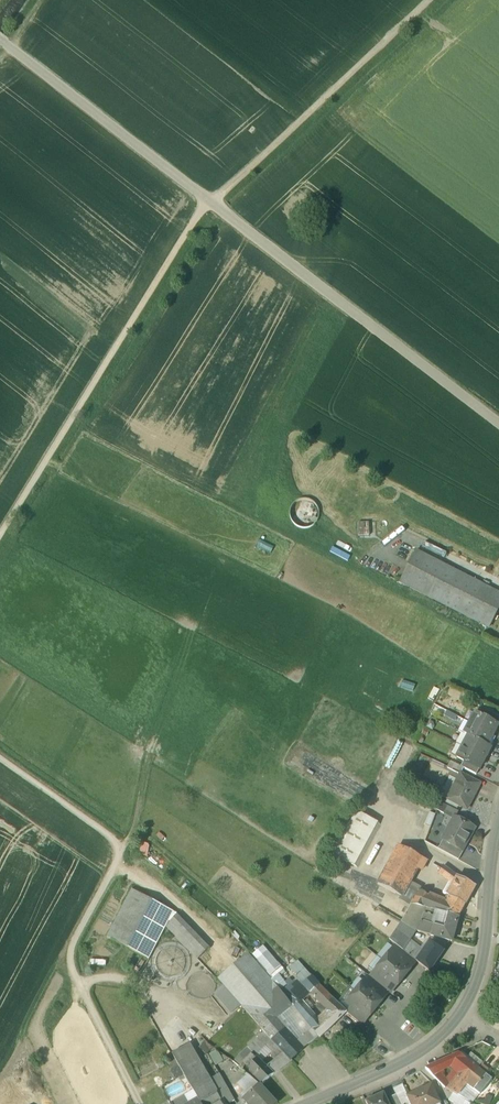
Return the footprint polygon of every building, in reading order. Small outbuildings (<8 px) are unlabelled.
[(318,519),(319,514),(318,508),(315,503),(310,500),(304,499),(299,500),(294,504),(291,508),(290,514),(291,520),(294,524),(299,528),(304,529),(310,527),(315,524),(318,519)] [(360,536),(370,535),(369,523),(359,523),(360,536)] [(416,552),(400,583),(488,628),(498,607),(498,594),(416,552)] [(485,710),(482,716),(498,725),(498,722),(498,717),(485,710)] [(482,716),(475,713),(464,734),(468,736),(487,746),(498,725),(482,716)] [(487,746),(468,736),(457,758),(464,761),(479,769),(491,748),(487,746)] [(479,769),(464,761),(461,767),(463,769),(476,775),(479,769)] [(461,767),(450,762),(447,768),(460,775),(460,774),(463,769),(461,767)] [(460,774),(460,775),(447,799),(467,809),(480,784),(460,774)] [(352,809),(328,852),(357,868),(381,824),(352,809)] [(473,829),(454,819),(442,840),(461,850),(462,849),(473,829)] [(461,850),(442,840),(437,849),(459,861),(464,851),(462,849),(461,850)] [(422,859),(398,846),(378,885),(401,897),(410,882),(422,859)] [(457,877),(443,867),(438,873),(453,884),(457,877)] [(475,887),(457,877),(453,884),(447,895),(450,896),(465,905),(475,887)] [(420,887),(410,882),(400,900),(411,905),(418,891),(420,887)] [(176,914),(132,890),(107,937),(149,959),(165,927),(175,917),(176,914)] [(428,898),(418,891),(411,905),(424,908),(437,911),(437,912),(443,913),(448,905),(446,904),(428,898)] [(465,905),(450,896),(446,904),(448,905),(461,912),(465,905)] [(424,908),(411,905),(400,923),(415,932),(415,931),(420,922),(423,915),(424,908)] [(461,912),(448,905),(443,913),(446,914),(447,914),(448,914),(458,917),(461,912)] [(437,911),(424,908),(423,915),(420,922),(434,926),(436,918),(435,918),(437,912),(437,911)] [(443,913),(437,912),(435,918),(436,918),(434,926),(444,929),(446,919),(447,914),(446,914),(443,913)] [(444,929),(434,926),(430,935),(441,938),(452,941),(458,917),(448,914),(447,914),(446,919),(444,929)] [(209,948),(175,917),(165,927),(197,960),(209,948)] [(434,926),(420,922),(415,931),(430,935),(434,926)] [(400,923),(389,940),(396,945),(403,950),(407,943),(415,932),(400,923)] [(421,954),(407,943),(403,950),(416,961),(421,954)] [(421,954),(416,961),(429,971),(443,951),(434,945),(433,947),(429,944),(421,954)] [(403,950),(396,945),(392,950),(411,966),(416,961),(403,950)] [(411,966),(392,950),(383,961),(403,978),(412,967),(411,966)] [(272,982),(249,955),(219,978),(242,1005),(241,1006),(252,1018),(282,993),(281,992),(272,981),(272,982)] [(403,978),(383,961),(374,972),(393,988),(394,989),(403,978)] [(307,972),(281,992),(282,993),(287,1000),(288,999),(294,1007),(312,993),(304,985),(313,978),(307,972)] [(393,988),(374,972),(370,977),(388,992),(389,993),(393,988)] [(370,977),(368,976),(364,981),(383,997),(388,992),(370,977)] [(334,1001),(313,978),(304,985),(312,993),(326,1008),(334,1001)] [(383,997),(364,981),(355,992),(375,1009),(384,998),(383,997)] [(375,1009),(355,992),(346,1003),(351,1007),(366,1019),(366,1020),(375,1009)] [(282,993),(252,1018),(266,1034),(268,1033),(274,1039),(284,1030),(274,1019),(291,1005),(287,1000),(282,993)] [(345,1013),(334,1001),(326,1008),(329,1011),(331,1014),(328,1017),(321,1024),(326,1031),(345,1013)] [(321,1024),(309,1010),(311,1009),(309,1007),(307,1008),(306,1006),(298,1012),(303,1018),(310,1027),(318,1037),(319,1038),(326,1031),(321,1024)] [(366,1019),(351,1007),(347,1012),(361,1024),(366,1019)] [(303,1018),(298,1022),(305,1031),(310,1027),(303,1018)] [(305,1031),(302,1034),(302,1038),(296,1043),(302,1050),(318,1037),(310,1027),(305,1031)] [(296,1043),(284,1030),(274,1039),(273,1040),(290,1060),(302,1050),(296,1043)] [(290,1060),(273,1040),(272,1040),(270,1038),(264,1043),(263,1044),(264,1044),(278,1059),(267,1068),(274,1074),(291,1061),(290,1060)] [(216,1067),(208,1054),(213,1051),(208,1041),(194,1049),(207,1072),(216,1067)] [(189,1044),(172,1054),(179,1066),(184,1075),(198,1100),(201,1103),(213,1103),(219,1100),(220,1100),(217,1094),(217,1093),(189,1044)] [(252,1053),(247,1048),(239,1056),(245,1061),(252,1053)] [(223,1061),(219,1054),(215,1051),(209,1055),(216,1066),(223,1061)] [(245,1061),(243,1063),(248,1067),(255,1059),(253,1057),(255,1055),(252,1053),(245,1061)] [(478,1069),(466,1059),(459,1053),(444,1060),(449,1064),(460,1073),(469,1080),(478,1069)] [(179,1066),(172,1054),(166,1058),(172,1070),(179,1066)] [(245,1061),(239,1056),(234,1060),(240,1066),(243,1063),(245,1061)] [(265,1069),(255,1059),(248,1067),(251,1070),(249,1072),(262,1084),(274,1074),(267,1068),(267,1067),(265,1069)] [(444,1060),(437,1063),(442,1070),(449,1064),(444,1060)] [(437,1063),(426,1069),(433,1076),(439,1072),(442,1070),(437,1063)] [(489,1069),(482,1065),(479,1069),(485,1074),(489,1069)] [(179,1066),(172,1070),(176,1081),(184,1075),(179,1066)] [(478,1069),(469,1080),(466,1084),(474,1090),(473,1091),(477,1095),(478,1093),(480,1095),(492,1080),(485,1074),(479,1069),(478,1069)] [(451,1086),(439,1072),(433,1076),(445,1088),(447,1090),(451,1086)] [(451,1086),(447,1090),(453,1093),(457,1095),(466,1084),(469,1080),(460,1073),(451,1086)] [(20,1079),(11,1074),(6,1081),(16,1087),(19,1081),(20,1079)] [(211,1078),(226,1103),(228,1103),(235,1101),(219,1074),(211,1078)] [(16,1087),(6,1081),(0,1091),(0,1103),(6,1103),(16,1087)] [(393,1089),(401,1103),(411,1103),(412,1103),(408,1096),(403,1084),(393,1089)] [(474,1090),(466,1084),(457,1095),(465,1100),(471,1103),(477,1095),(473,1091),(474,1090)] [(253,1092),(252,1091),(243,1100),(247,1103),(275,1103),(276,1103),(261,1086),(253,1092)] [(408,1096),(412,1103),(435,1103),(439,1102),(431,1086),(408,1096)] [(366,1102),(367,1103),(393,1103),(390,1098),(386,1099),(383,1093),(366,1102)] [(453,1093),(449,1099),(454,1102),(453,1103),(463,1103),(465,1100),(457,1095),(453,1093)] [(478,1103),(491,1103),(492,1098),(481,1095),(478,1103)] [(170,1103),(189,1103),(184,1096),(170,1103)]
